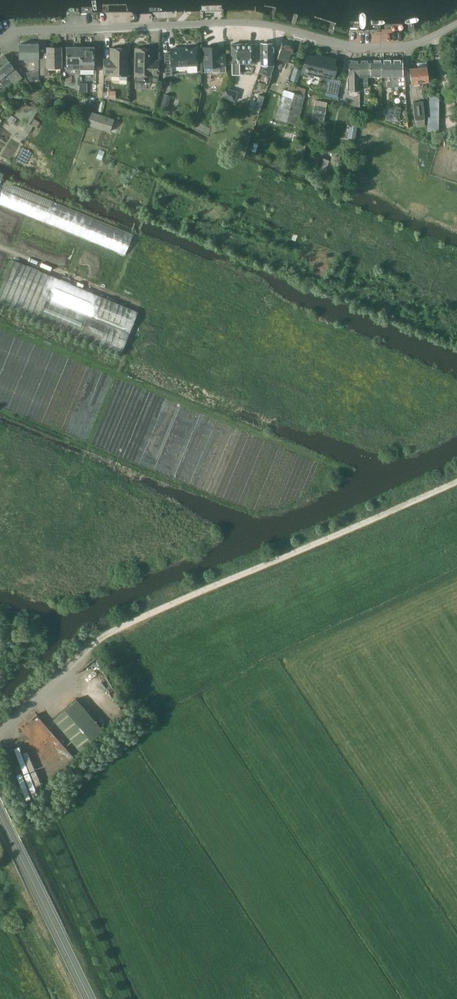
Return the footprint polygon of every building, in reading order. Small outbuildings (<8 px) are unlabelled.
[(239,73),(239,62),(256,61),(255,42),(247,42),(239,42),(231,43),(231,62),(232,62),(232,73),(239,73)] [(273,42),(260,42),(261,64),(258,72),(269,75),(273,63),(273,42)] [(282,42),(277,57),(278,58),(287,61),(287,60),(292,45),(288,44),(283,42),(282,42)] [(28,61),(28,43),(19,43),(19,53),(16,53),(16,58),(24,58),(24,61),(28,61)] [(38,43),(28,43),(28,61),(35,61),(35,70),(38,69),(38,43)] [(205,72),(219,71),(226,70),(225,58),(219,59),(218,45),(203,46),(205,72)] [(47,46),(47,59),(41,59),(41,73),(47,73),(48,67),(48,66),(61,66),(61,46),(47,46)] [(80,68),(80,46),(66,46),(66,68),(80,68)] [(80,46),(80,68),(93,68),(94,46),(80,46)] [(127,74),(127,48),(122,48),(120,46),(117,46),(116,48),(113,48),(113,58),(104,58),(104,73),(110,73),(110,74),(119,74),(119,79),(126,79),(126,74),(127,74)] [(171,65),(187,64),(187,71),(197,71),(196,46),(170,48),(171,58),(164,58),(165,74),(172,74),(171,65)] [(150,48),(135,48),(135,74),(152,74),(152,73),(158,74),(159,59),(149,59),(150,48)] [(0,57),(0,66),(11,79),(14,83),(21,77),(13,67),(3,55),(0,57)] [(327,59),(306,55),(304,62),(306,63),(305,69),(325,73),(324,76),(333,78),(334,72),(332,72),(335,59),(327,57),(327,59)] [(391,60),(392,86),(392,87),(405,86),(404,75),(402,75),(401,59),(391,60)] [(348,61),(348,77),(347,78),(347,89),(349,90),(359,90),(359,86),(359,76),(359,60),(348,61)] [(359,60),(359,76),(359,86),(367,86),(367,76),(369,76),(369,60),(359,60)] [(381,76),(381,60),(370,60),(371,76),(381,76)] [(391,60),(381,60),(381,76),(388,76),(389,81),(387,82),(387,86),(392,86),(391,60)] [(0,66),(0,81),(3,85),(11,79),(0,66)] [(410,82),(426,80),(425,66),(408,68),(410,82)] [(97,91),(98,83),(83,82),(83,91),(97,91)] [(222,95),(235,99),(237,90),(225,87),(222,95)] [(276,117),(298,123),(306,93),(284,87),(276,117)] [(438,131),(438,93),(427,93),(427,131),(438,131)] [(161,106),(167,108),(171,96),(165,94),(161,106)] [(412,102),(414,120),(424,119),(422,101),(412,102)] [(27,104),(18,116),(29,123),(37,111),(27,104)] [(312,106),(310,118),(322,120),(324,108),(312,106)] [(81,122),(86,123),(94,126),(98,113),(85,109),(81,122)] [(98,113),(94,126),(102,128),(105,116),(98,113)] [(105,116),(102,128),(109,131),(113,118),(105,116)] [(348,124),(346,138),(354,139),(356,125),(348,124)] [(302,155),(305,142),(297,140),(294,153),(302,155)] [(331,173),(334,161),(322,158),(319,170),(331,173)] [(103,246),(124,255),(133,234),(69,208),(5,181),(0,193),(0,204),(103,246)] [(12,259),(0,289),(0,302),(121,352),(138,311),(12,259)] [(104,728),(78,698),(54,719),(81,749),(104,728)] [(53,773),(74,754),(39,716),(20,733),(35,750),(36,749),(41,755),(38,757),(53,773)]
